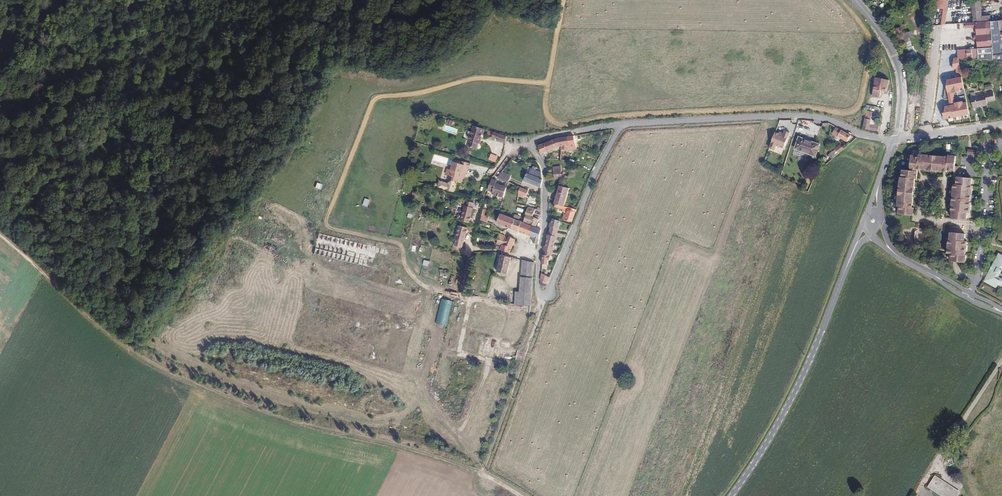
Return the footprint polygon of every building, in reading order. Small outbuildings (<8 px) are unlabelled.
[(933,8),(944,9),(941,24),(945,25),(949,0),(936,0),(933,8)] [(986,16),(985,1),(977,2),(978,19),(982,19),(982,23),(995,22),(995,16),(986,16)] [(913,31),(911,24),(899,28),(901,34),(913,31)] [(917,50),(911,32),(901,36),(906,51),(909,60),(916,59),(917,60),(923,58),(921,53),(922,52),(921,49),(917,50)] [(999,55),(997,48),(982,50),(983,54),(981,54),(981,60),(984,60),(1001,62),(1001,55),(999,55)] [(890,92),(892,80),(879,77),(875,97),(882,98),(884,91),(890,92)] [(999,103),(997,94),(989,96),(991,105),(999,103)] [(991,105),(989,96),(975,98),(977,110),(991,108),(991,105)] [(879,125),(874,124),(876,115),(870,114),(866,129),(877,132),(879,125)] [(853,135),(845,131),(836,127),(833,133),(850,140),(853,135)] [(482,147),(486,132),(476,129),(471,144),(473,144),(471,150),(478,152),(480,147),(482,147)] [(784,149),(790,132),(785,130),(784,134),(775,131),(769,148),(775,151),(777,146),(784,149)] [(508,145),(509,140),(496,135),(494,140),(500,142),(500,143),(508,145)] [(577,149),(575,135),(567,137),(569,146),(562,148),(563,153),(569,151),(569,150),(577,149)] [(569,146),(567,137),(560,138),(546,142),(549,152),(562,148),(569,146)] [(816,156),(820,145),(798,137),(796,142),(804,144),(803,148),(810,151),(810,152),(809,154),(816,156)] [(549,152),(546,142),(540,144),(541,155),(546,155),(549,152)] [(803,148),(804,144),(796,142),(794,149),(809,154),(810,152),(810,151),(803,148)] [(838,155),(848,146),(846,144),(843,147),(842,146),(835,152),(838,155)] [(946,157),(924,155),(924,156),(920,156),(920,157),(913,156),(912,171),(904,170),(903,178),(902,177),(902,181),(901,181),(899,204),(900,204),(899,207),(900,207),(900,215),(915,216),(916,209),(914,209),(917,179),(919,179),(920,170),(949,173),(950,171),(956,172),(955,177),(958,177),(958,185),(955,184),(952,212),(953,212),(953,219),(968,221),(969,213),(972,213),(973,203),(972,203),(972,200),(973,200),(974,187),(973,186),(974,179),(959,177),(960,176),(960,168),(957,167),(958,157),(950,156),(950,157),(946,156),(946,157)] [(461,173),(464,164),(445,158),(441,167),(457,172),(461,173)] [(475,179),(478,172),(480,173),(481,168),(472,166),(471,168),(467,167),(468,165),(464,164),(461,173),(457,172),(455,179),(463,181),(462,185),(457,188),(450,186),(448,192),(457,194),(465,196),(468,186),(471,187),(473,181),(472,181),(473,178),(475,179)] [(561,177),(561,165),(554,165),(555,169),(555,176),(553,176),(553,178),(561,177)] [(542,178),(541,172),(531,168),(529,174),(542,178)] [(542,182),(542,178),(529,174),(527,173),(524,181),(542,187),(542,182)] [(503,198),(506,189),(502,188),(503,186),(496,183),(497,182),(492,180),(488,191),(492,192),(491,194),(503,198)] [(564,207),(569,189),(561,186),(555,205),(557,205),(564,207)] [(527,197),(529,190),(521,187),(519,194),(527,197)] [(471,219),(476,204),(469,203),(467,208),(466,207),(462,222),(470,224),(470,222),(472,222),(472,219),(471,219)] [(573,222),(578,210),(566,206),(566,208),(564,207),(557,205),(556,208),(567,212),(565,220),(573,222)] [(533,217),(535,209),(527,206),(524,214),(526,215),(524,221),(536,225),(539,219),(533,217)] [(495,225),(493,219),(486,217),(484,215),(483,214),(481,221),(495,225)] [(512,229),(515,220),(511,219),(500,215),(497,224),(512,229)] [(558,232),(559,225),(560,226),(561,222),(554,219),(552,224),(552,227),(552,230),(558,232)] [(519,232),(522,223),(515,220),(512,229),(519,232)] [(530,236),(532,227),(522,223),(519,232),(530,236)] [(468,234),(469,231),(468,231),(468,229),(460,226),(456,240),(457,241),(456,246),(462,248),(464,243),(467,234),(468,234)] [(538,244),(541,233),(541,230),(532,227),(530,236),(534,237),(533,242),(534,244),(538,244)] [(555,246),(557,239),(556,239),(557,233),(551,232),(551,234),(549,234),(549,238),(548,244),(555,246)] [(967,234),(951,232),(950,240),(949,240),(948,254),(952,254),(951,262),(967,263),(968,255),(967,255),(967,252),(968,252),(969,245),(966,245),(967,234)] [(507,256),(514,240),(503,236),(501,241),(496,240),(494,250),(507,256)] [(552,255),(554,247),(555,247),(555,246),(548,244),(548,245),(546,245),(546,249),(547,249),(546,253),(545,253),(544,256),(551,257),(552,257),(552,255)] [(998,268),(999,267),(1001,269),(1001,268),(1001,254),(1000,253),(994,265),(998,268)] [(507,275),(512,259),(501,256),(497,273),(507,275)] [(515,305),(531,305),(535,263),(522,260),(519,291),(515,292),(515,305)] [(999,279),(997,278),(999,274),(1001,275),(1001,276),(1001,274),(1001,269),(999,267),(998,268),(996,272),(992,270),(985,282),(998,289),(999,288),(1001,289),(1001,281),(999,279)] [(547,281),(550,275),(543,271),(542,279),(547,281)] [(934,478),(927,489),(939,495),(957,495),(958,493),(934,478)]
